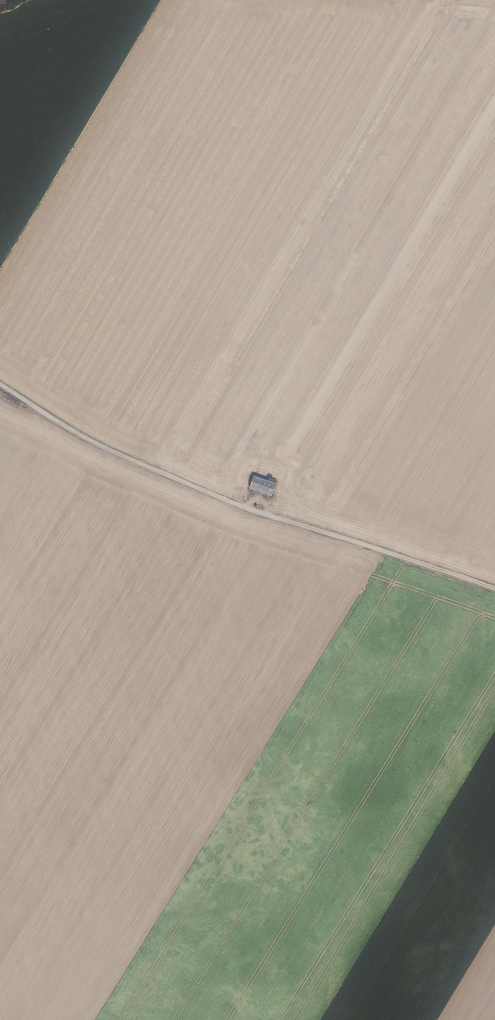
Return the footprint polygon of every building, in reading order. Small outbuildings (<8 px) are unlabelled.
[(249,488),(271,495),(275,483),(253,475),(249,488)]
